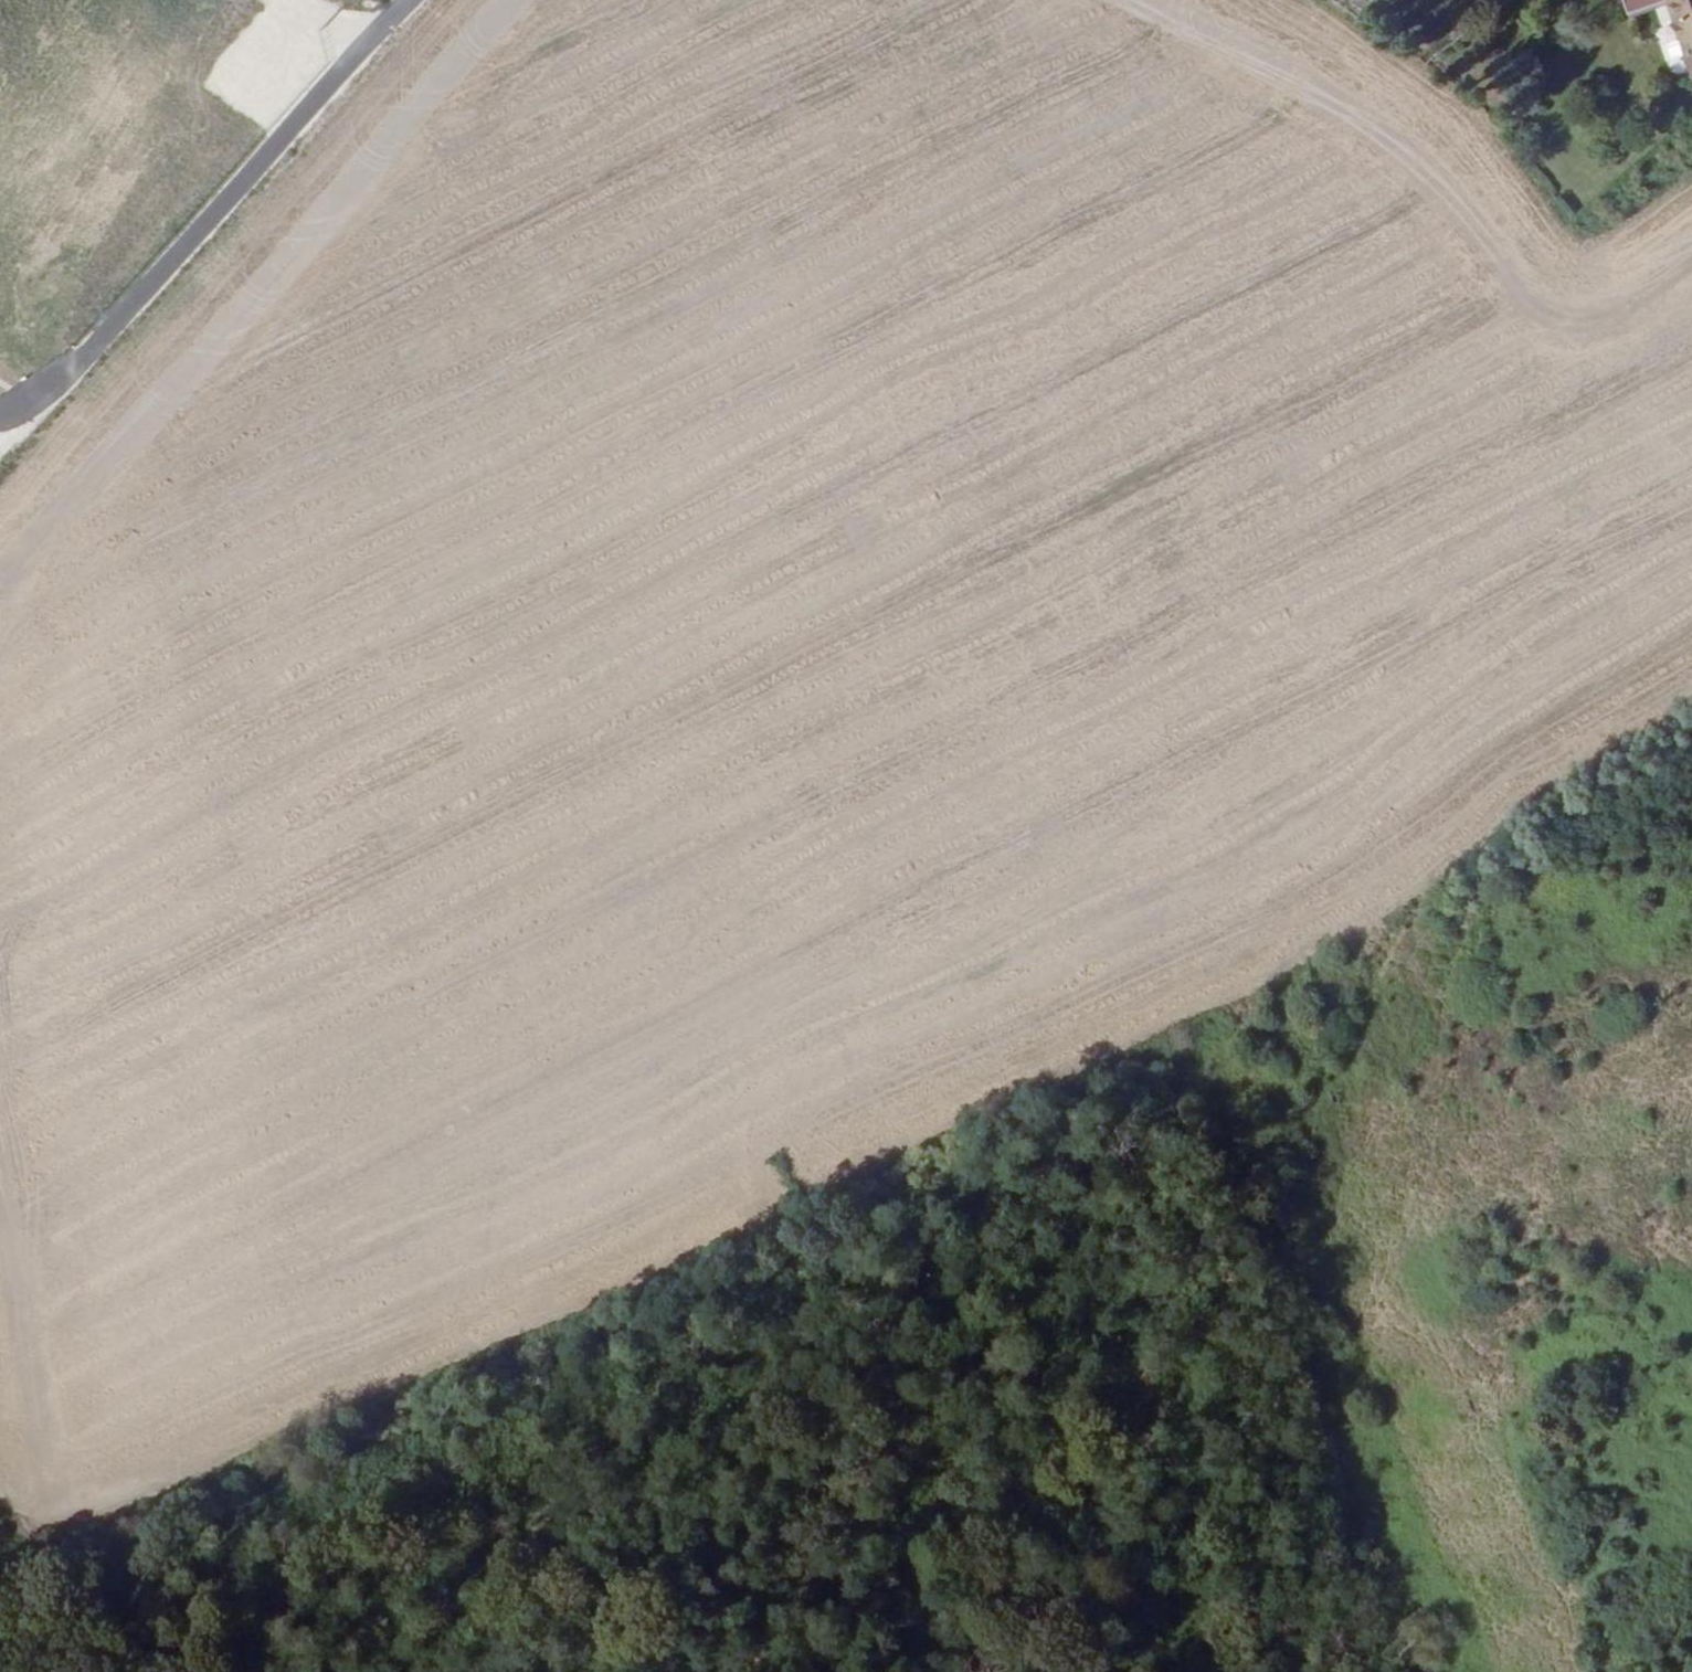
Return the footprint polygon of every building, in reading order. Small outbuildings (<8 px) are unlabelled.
[(1643,9),(1668,0),(1639,0),(1643,9)] [(1691,24),(1691,0),(1684,0),(1691,24)]
